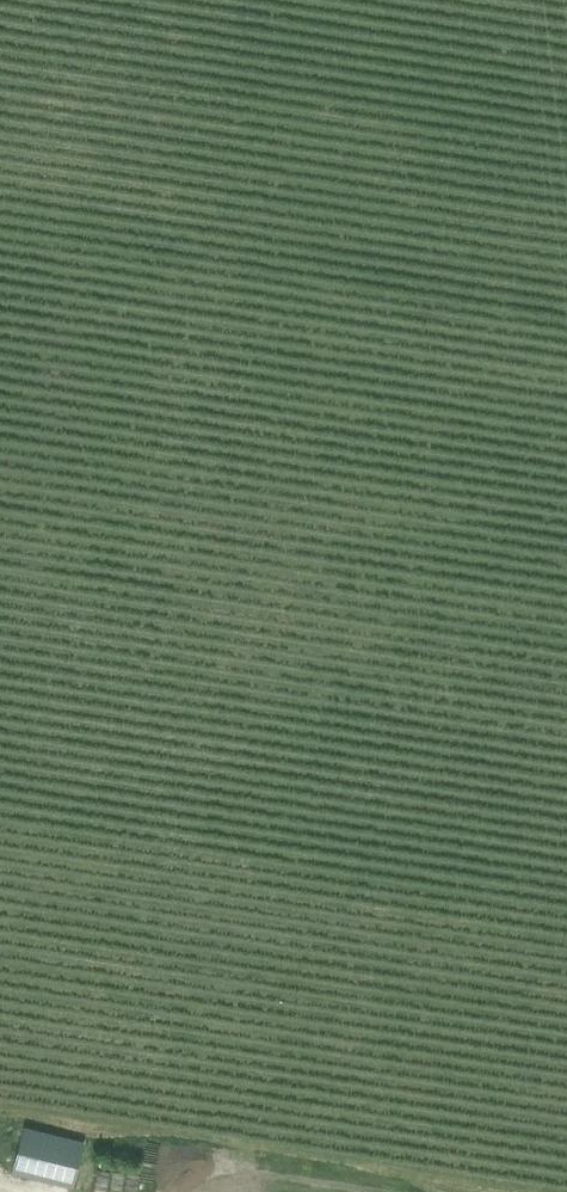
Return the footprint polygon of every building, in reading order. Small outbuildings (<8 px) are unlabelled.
[(81,1143),(25,1129),(15,1173),(70,1188),(81,1143)]
